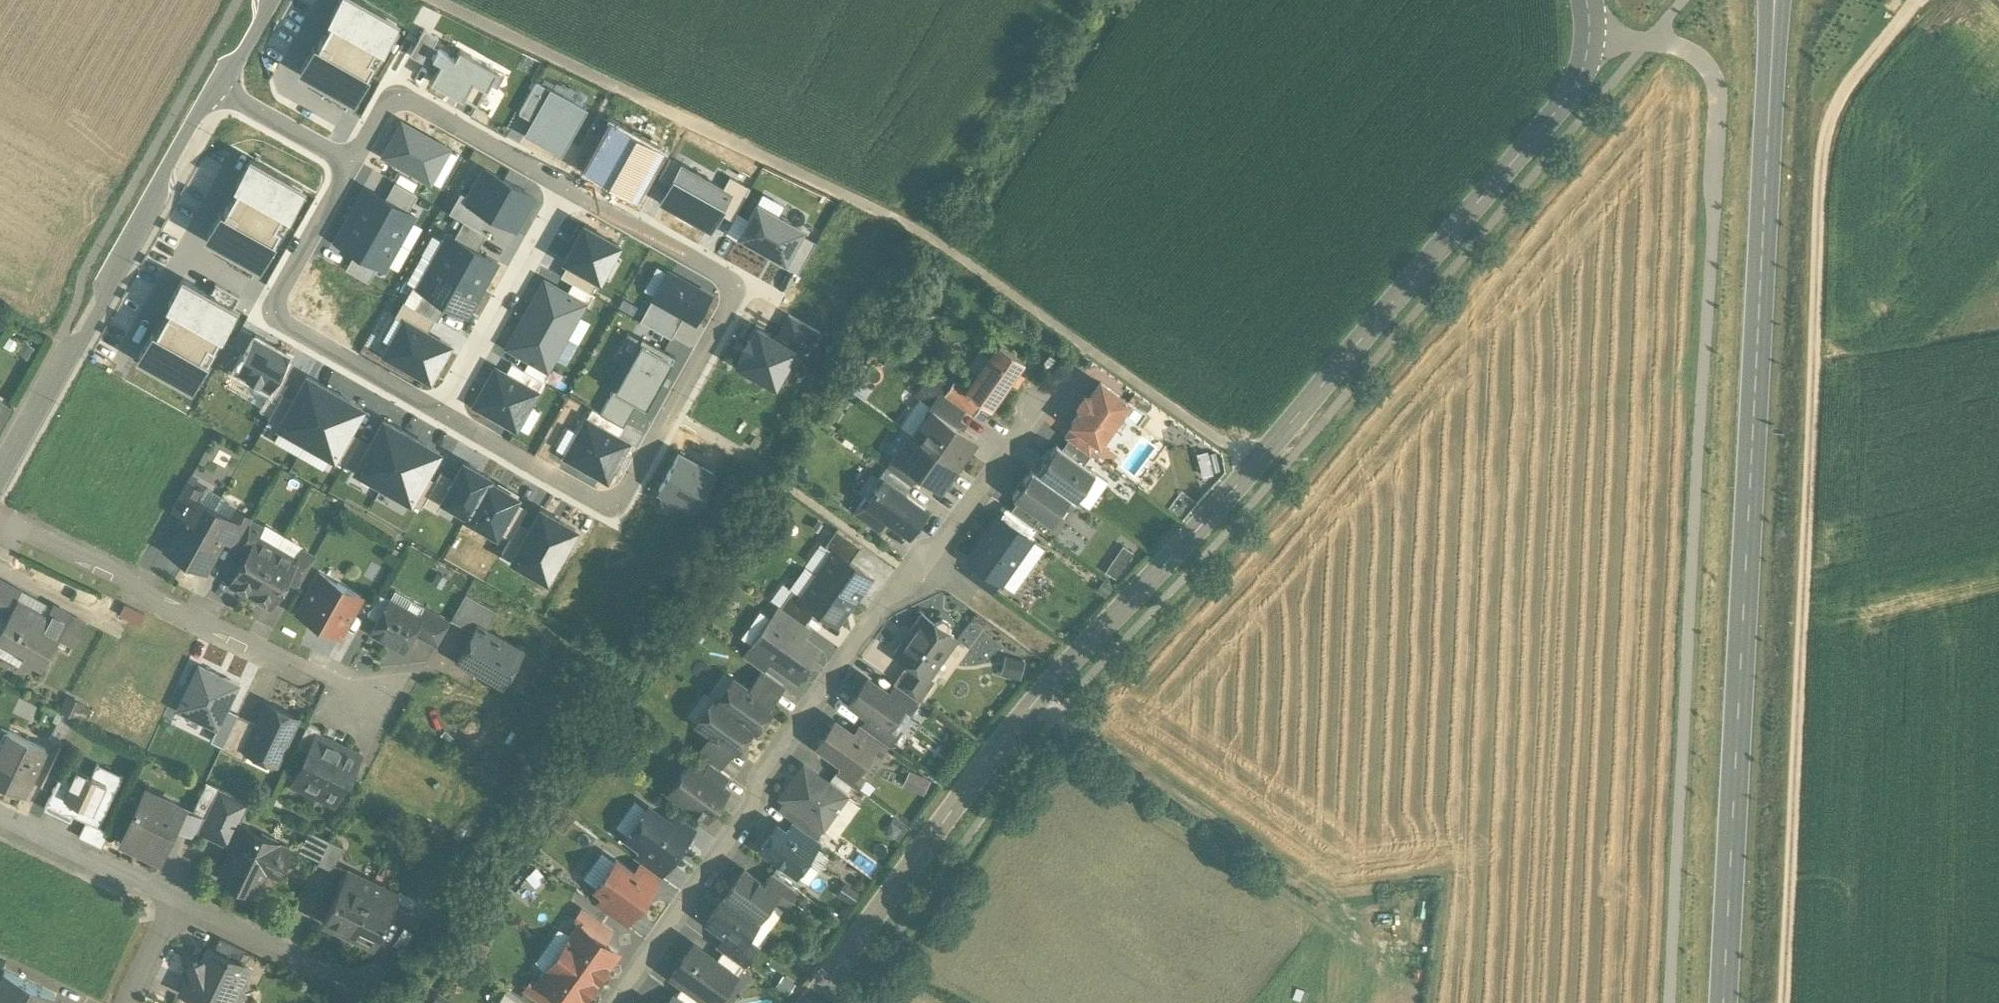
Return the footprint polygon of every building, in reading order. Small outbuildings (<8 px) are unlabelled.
[(359,0),(339,0),(329,17),(332,18),(317,45),(314,44),(300,70),(326,84),(352,99),(374,60),(369,57),(377,42),(382,45),(396,21),(359,0)] [(424,29),(410,54),(437,68),(441,62),(432,57),(438,48),(432,45),(437,36),(424,29)] [(463,97),(477,105),(497,70),(459,49),(454,58),(438,48),(432,57),(441,62),(437,68),(431,80),(462,98),(463,97)] [(533,121),(551,90),(537,83),(520,113),(533,121)] [(352,99),(326,84),(320,94),(346,109),(352,99)] [(527,133),(562,153),(586,110),(551,90),(533,121),(527,133)] [(590,137),(600,142),(612,120),(602,115),(590,137)] [(586,166),(610,180),(635,133),(612,120),(600,142),(586,166)] [(401,121),(383,155),(430,181),(430,180),(440,185),(457,154),(448,149),(449,147),(401,121)] [(663,149),(635,133),(610,180),(637,195),(651,170),(662,150),(663,149)] [(651,170),(661,175),(670,158),(672,155),(662,150),(651,170)] [(302,186),(250,157),(236,183),(238,185),(223,212),(221,211),(206,237),(233,251),(258,265),(280,226),(275,223),(282,209),(287,212),(302,186)] [(661,175),(658,178),(667,183),(678,163),(670,158),(661,175)] [(667,183),(658,200),(710,228),(720,212),(732,189),(724,185),(680,161),(678,163),(667,183)] [(489,213),(515,228),(533,196),(484,169),(466,200),(489,213)] [(720,212),(732,218),(749,189),(728,177),(724,185),(732,189),(720,212)] [(395,182),(386,198),(408,211),(417,195),(395,182)] [(366,187),(350,214),(400,242),(415,215),(408,211),(386,198),(366,187)] [(489,213),(466,200),(460,197),(451,213),(480,230),(489,213)] [(739,235),(784,260),(799,233),(802,230),(757,205),(739,235)] [(384,269),(400,242),(350,214),(335,241),(355,252),(377,265),(384,269)] [(464,221),(453,238),(476,250),(486,234),(464,221)] [(618,244),(584,224),(564,259),(568,261),(599,278),(618,244)] [(815,242),(799,233),(784,260),(782,265),(798,273),(815,242)] [(482,288),(497,262),(476,250),(453,238),(448,234),(433,261),(482,288)] [(252,275),(258,265),(233,251),(227,261),(252,275)] [(367,282),(377,265),(355,252),(345,269),(367,282)] [(467,315),(482,288),(433,261),(418,288),(424,291),(446,303),(467,315)] [(568,261),(560,275),(591,292),(599,278),(568,261)] [(710,295),(666,272),(652,297),(684,315),(696,321),(710,295)] [(209,293),(183,278),(169,303),(171,304),(155,332),(153,331),(138,356),(190,385),(204,360),(199,357),(207,344),(212,347),(234,308),(209,293)] [(526,313),(565,336),(584,303),(567,293),(544,280),(526,313)] [(209,293),(234,308),(240,297),(215,282),(209,293)] [(567,293),(584,303),(588,304),(593,294),(573,283),(567,293)] [(446,303),(424,291),(414,308),(434,319),(437,320),(446,303)] [(672,337),(684,315),(652,297),(640,320),(672,337)] [(404,321),(426,333),(434,319),(414,308),(403,301),(394,316),(403,321),(404,321)] [(529,359),(547,369),(565,336),(526,313),(507,346),(529,359)] [(788,314),(774,339),(794,351),(805,357),(820,333),(788,314)] [(430,381),(450,346),(426,333),(404,321),(403,321),(394,316),(381,338),(391,344),(385,355),(430,381)] [(738,363),(774,385),(794,351),(774,339),(758,329),(751,341),(748,340),(742,350),(744,352),(738,363)] [(289,358),(252,338),(234,370),(270,390),(277,379),(289,358)] [(675,357),(642,338),(611,391),(634,404),(645,410),(675,357)] [(966,388),(965,389),(982,401),(989,406),(990,405),(989,405),(1022,359),(1022,360),(1023,359),(999,342),(966,388)] [(529,359),(523,369),(543,380),(544,381),(550,371),(547,369),(529,359)] [(505,373),(537,391),(543,380),(523,369),(511,363),(505,373)] [(495,367),(474,405),(516,428),(537,391),(505,373),(495,367)] [(334,391),(307,376),(293,400),(278,426),(306,441),(334,391)] [(966,388),(953,378),(943,393),(965,408),(972,414),(982,401),(965,389),(966,388)] [(287,385),(277,379),(270,390),(258,411),(269,417),(282,394),(287,385)] [(1100,381),(1090,394),(1083,394),(1077,403),(1080,409),(1071,422),(1072,423),(1097,441),(1098,442),(1127,401),(1100,381)] [(943,393),(939,390),(924,410),(929,413),(932,407),(954,423),(965,408),(943,393)] [(362,407),(334,391),(306,441),(334,457),(348,432),(362,407)] [(634,404),(611,391),(600,412),(623,424),(634,404)] [(278,426),(293,400),(282,394),(269,417),(268,420),(278,426)] [(0,401),(0,426),(11,407),(0,401)] [(616,436),(623,424),(600,412),(591,407),(585,419),(616,436)] [(954,423),(932,407),(929,413),(913,434),(955,464),(974,437),(954,423)] [(625,441),(616,436),(585,419),(563,457),(604,480),(625,441)] [(410,435),(383,420),(370,444),(355,469),(383,485),(410,435)] [(1097,441),(1072,423),(1064,434),(1068,437),(1089,452),(1097,441)] [(348,432),(334,457),(344,463),(359,438),(348,432)] [(955,464),(913,434),(897,457),(897,458),(917,473),(938,487),(955,464)] [(439,451),(410,435),(383,485),(411,500),(425,475),(439,451)] [(1089,452),(1068,437),(1061,447),(1083,463),(1090,453),(1089,452)] [(370,444),(359,438),(344,463),(355,469),(370,444)] [(1036,470),(1036,471),(1070,495),(1070,496),(1075,499),(1095,471),(1083,463),(1061,447),(1055,443),(1036,470)] [(693,508),(713,473),(678,454),(658,488),(663,491),(660,496),(674,504),(677,499),(693,508)] [(917,473),(897,458),(897,457),(893,454),(886,465),(910,482),(917,473)] [(442,499),(468,513),(487,478),(489,475),(463,461),(454,478),(442,499)] [(910,482),(886,465),(878,475),(882,478),(883,478),(903,492),(910,482)] [(1036,470),(1031,467),(1011,495),(1017,498),(1039,514),(1051,523),(1070,496),(1070,495),(1036,471),(1036,470)] [(436,510),(442,499),(454,478),(441,471),(436,481),(423,502),(436,510)] [(425,475),(411,500),(421,506),(423,502),(436,481),(425,475)] [(496,533),(498,529),(514,500),(517,494),(487,478),(468,513),(466,516),(496,533)] [(903,492),(883,478),(882,478),(877,486),(875,485),(874,488),(875,489),(868,497),(866,501),(887,516),(907,531),(924,507),(903,492)] [(186,483),(172,509),(184,516),(194,499),(195,500),(200,491),(186,483)] [(887,516),(866,501),(868,497),(864,494),(852,511),(878,529),(887,516)] [(1039,514),(1017,498),(1010,508),(1032,524),(1039,514)] [(195,500),(194,499),(184,516),(165,549),(185,560),(213,510),(195,500)] [(498,529),(510,536),(518,520),(526,506),(514,500),(498,529)] [(1010,508),(1008,507),(1001,516),(1027,535),(1034,525),(1032,524),(1010,508)] [(575,527),(541,508),(530,527),(516,551),(550,571),(575,527)] [(231,520),(213,510),(185,560),(205,571),(224,538),(223,537),(233,521),(231,520)] [(233,521),(223,537),(224,538),(236,545),(249,522),(250,519),(236,511),(231,520),(233,521)] [(997,514),(967,556),(1000,580),(1013,589),(1043,547),(1027,535),(1001,516),(997,514)] [(516,551),(530,527),(518,520),(510,536),(501,552),(512,558),(516,551)] [(236,545),(234,549),(246,556),(256,538),(257,538),(263,529),(249,522),(236,545)] [(860,545),(836,528),(824,545),(832,551),(833,550),(848,561),(860,545)] [(246,556),(231,583),(251,595),(276,550),(257,538),(256,538),(246,556)] [(1105,570),(1115,577),(1132,551),(1122,545),(1105,570)] [(295,561),(276,550),(251,595),(270,606),(286,578),(296,561),(295,561)] [(301,550),(295,561),(296,561),(286,578),(298,585),(314,557),(301,550)] [(848,561),(833,550),(832,551),(816,573),(853,599),(869,576),(848,561)] [(1000,580),(977,564),(969,575),(992,591),(1000,580)] [(361,596),(319,573),(298,612),(339,635),(361,596)] [(853,599),(816,573),(800,595),(800,596),(816,607),(837,622),(853,599)] [(1112,587),(1104,580),(1096,589),(1104,596),(1112,587)] [(0,582),(0,607),(8,593),(11,588),(0,582)] [(800,595),(792,589),(780,606),(809,627),(809,626),(804,623),(816,607),(800,596),(800,595)] [(8,593),(0,607),(0,609),(11,611),(17,599),(8,593)] [(497,611),(465,593),(450,620),(474,633),(477,626),(486,631),(497,611)] [(17,599),(11,611),(0,631),(0,636),(27,650),(24,656),(25,656),(42,666),(60,634),(75,642),(86,622),(52,603),(46,615),(17,599)] [(136,609),(115,600),(110,610),(130,622),(136,609)] [(419,617),(389,600),(371,632),(402,650),(412,632),(420,617),(419,617)] [(780,606),(773,616),(802,636),(809,627),(780,606)] [(449,622),(424,608),(419,617),(420,617),(412,632),(436,645),(449,622)] [(921,614),(894,652),(909,663),(928,677),(929,676),(956,638),(948,633),(949,631),(950,624),(942,619),(936,622),(935,623),(921,614)] [(802,636),(773,616),(751,646),(769,659),(796,679),(818,648),(802,636)] [(486,631),(477,626),(474,633),(458,660),(502,685),(521,651),(486,631)] [(0,636),(0,653),(20,665),(25,656),(24,656),(27,650),(0,636)] [(769,659),(751,646),(744,656),(762,669),(769,659)] [(1026,660),(1006,654),(1001,674),(1020,680),(1026,660)] [(593,669),(583,663),(577,673),(587,679),(593,669)] [(928,677),(909,663),(895,683),(917,699),(932,678),(929,676),(928,677)] [(238,685),(198,666),(177,710),(217,729),(229,704),(238,685)] [(782,684),(763,670),(749,690),(768,704),(782,684)] [(733,678),(716,701),(713,699),(696,722),(712,734),(732,748),(735,750),(751,728),(755,730),(771,706),(768,704),(749,690),(733,678)] [(888,693),(866,678),(849,702),(867,715),(886,729),(887,727),(903,706),(904,704),(888,693)] [(917,699),(895,683),(888,693),(904,704),(903,706),(909,710),(917,699)] [(60,694),(53,709),(82,723),(89,708),(60,694)] [(239,709),(229,704),(217,729),(213,737),(224,742),(237,714),(239,709)] [(297,718),(266,704),(256,723),(244,749),(275,763),(297,718)] [(909,710),(903,706),(887,727),(896,733),(911,712),(909,710)] [(73,719),(62,713),(49,739),(61,745),(73,719)] [(256,723),(237,714),(224,742),(221,748),(242,759),(247,750),(244,749),(256,723)] [(886,729),(867,715),(861,725),(887,744),(888,744),(896,733),(887,727),(886,729)] [(853,734),(835,722),(817,746),(842,763),(855,772),(856,771),(871,750),(872,748),(853,734)] [(308,723),(297,746),(308,751),(316,734),(317,734),(320,729),(308,723)] [(861,725),(860,725),(853,734),(872,748),(871,750),(879,755),(887,744),(861,725)] [(12,733),(0,756),(0,782),(24,794),(45,748),(12,733)] [(317,734),(316,734),(308,751),(295,778),(296,779),(319,790),(316,796),(333,804),(346,779),(348,780),(360,755),(317,734)] [(732,748),(712,734),(698,754),(709,762),(718,768),(732,748)] [(718,768),(709,762),(702,772),(722,786),(729,776),(718,768)] [(702,772),(690,763),(681,776),(685,779),(673,796),(706,819),(721,799),(716,795),(722,786),(702,772)] [(855,772),(842,763),(835,773),(855,787),(864,776),(856,771),(855,772)] [(92,776),(77,769),(71,781),(60,776),(47,804),(71,816),(72,813),(86,820),(98,826),(99,825),(122,776),(98,764),(92,776)] [(846,796),(803,765),(780,798),(814,822),(822,828),(846,796)] [(909,770),(903,785),(923,794),(930,779),(909,770)] [(869,794),(875,785),(864,776),(857,787),(869,794)] [(319,790),(296,779),(292,788),(315,799),(316,796),(319,790)] [(218,787),(206,781),(192,811),(204,817),(207,811),(218,787)] [(249,802),(218,787),(207,811),(238,826),(249,802)] [(185,808),(145,788),(121,838),(162,857),(185,808)] [(814,822),(784,801),(777,810),(792,821),(807,831),(814,822)] [(669,824),(648,809),(627,837),(641,847),(666,865),(667,863),(669,864),(687,839),(685,838),(687,836),(669,824)] [(696,827),(676,813),(669,824),(687,836),(685,838),(687,839),(696,827)] [(878,825),(879,836),(883,836),(891,841),(894,838),(898,841),(907,828),(892,818),(891,820),(887,818),(882,825),(878,825)] [(98,826),(86,820),(78,836),(101,847),(110,830),(99,825),(98,826)] [(807,831),(792,821),(785,831),(785,832),(813,852),(815,848),(820,841),(807,831)] [(813,852),(785,832),(785,831),(776,824),(759,848),(796,875),(813,852)] [(290,848),(244,827),(220,878),(253,894),(264,869),(278,875),(290,848)] [(343,846),(328,839),(317,863),(331,870),(343,846)] [(666,865),(641,847),(633,857),(641,863),(660,877),(669,864),(667,863),(666,865)] [(810,884),(828,857),(815,848),(813,852),(796,875),(810,884)] [(634,872),(616,859),(595,889),(603,894),(631,913),(632,913),(633,914),(652,888),(651,886),(652,885),(634,872)] [(660,877),(641,863),(634,872),(652,885),(651,886),(652,888),(660,877)] [(371,882),(346,870),(322,921),(347,933),(371,882)] [(744,870),(725,896),(758,919),(772,899),(776,893),(763,884),(744,870)] [(796,890),(772,872),(763,884),(776,893),(772,899),(784,907),(796,890)] [(399,895),(371,882),(347,933),(374,946),(399,895)] [(861,895),(845,883),(837,894),(853,906),(861,895)] [(443,894),(423,884),(411,909),(426,916),(443,894)] [(631,913),(603,894),(596,905),(625,926),(633,914),(632,913),(631,913)] [(758,919),(725,896),(706,922),(726,936),(739,945),(758,919)] [(611,930),(581,909),(572,922),(578,926),(579,925),(603,942),(611,930)] [(603,942),(579,925),(578,926),(568,941),(572,944),(563,956),(596,980),(616,952),(603,942)] [(739,945),(726,936),(718,948),(742,965),(743,965),(755,947),(744,939),(739,945)] [(244,949),(220,937),(214,949),(239,961),(244,949)] [(693,945),(673,974),(685,983),(714,1002),(715,1002),(735,975),(715,961),(693,945)] [(207,946),(201,959),(188,963),(190,969),(180,990),(205,1002),(207,998),(209,1000),(211,1002),(217,1002),(244,994),(239,980),(240,978),(244,977),(249,966),(239,961),(214,949),(207,946)] [(742,965),(722,951),(715,961),(735,975),(742,965)] [(563,956),(554,969),(550,966),(539,980),(538,981),(562,998),(569,1002),(579,1002),(596,980),(563,956)] [(4,969),(0,977),(0,991),(26,1002),(50,1002),(54,993),(4,969)] [(538,981),(539,980),(533,976),(524,989),(544,1002),(559,1002),(562,998),(538,981)] [(796,984),(782,976),(775,987),(789,995),(796,984)] [(685,983),(677,994),(689,1002),(714,1002),(685,983)] [(497,1002),(523,1002),(506,990),(497,1002)] [(0,991),(0,1002),(26,1002),(0,991)] [(675,993),(668,1002),(689,1002),(677,994),(675,993)]
